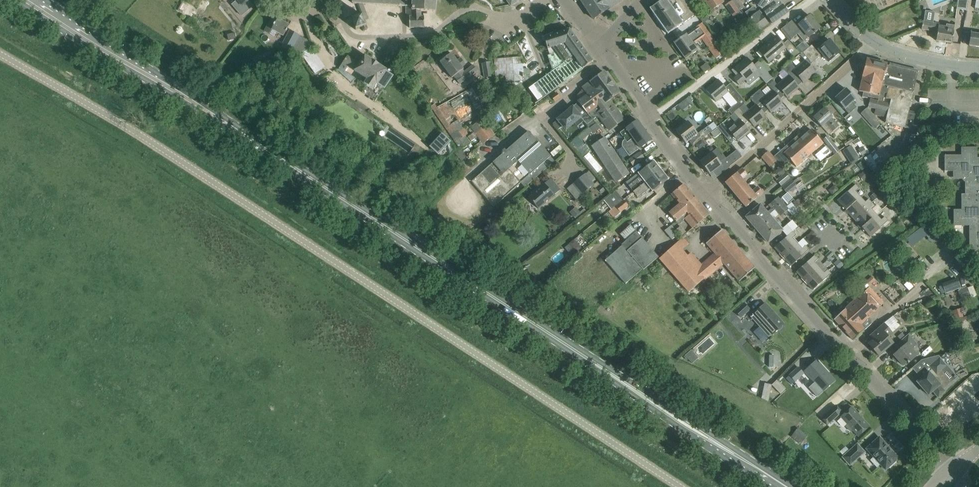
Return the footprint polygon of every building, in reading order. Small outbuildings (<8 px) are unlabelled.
[(232,4),(241,16),(253,6),(248,1),(249,0),(237,0),(232,4)] [(352,1),(353,2),(353,3),(357,3),(358,3),(362,14),(352,18),(356,30),(362,27),(363,31),(365,32),(367,31),(368,29),(367,26),(365,20),(369,19),(363,3),(406,6),(406,16),(409,16),(409,28),(425,27),(424,16),(421,16),(421,10),(433,11),(436,11),(437,0),(351,0),(352,1)] [(594,19),(609,9),(622,0),(581,0),(594,19)] [(687,0),(661,0),(650,8),(668,34),(697,13),(687,0)] [(724,2),(722,0),(702,0),(710,12),(724,2)] [(738,11),(739,11),(737,8),(743,4),(739,0),(730,0),(738,11)] [(763,1),(760,5),(770,21),(772,23),(789,12),(783,3),(777,7),(774,1),(775,0),(762,0),(763,1)] [(758,10),(747,18),(749,22),(756,31),(767,23),(761,14),(758,10)] [(810,15),(797,26),(792,20),(783,28),(791,38),(798,33),(804,41),(820,28),(810,15)] [(272,16),(270,20),(265,31),(275,36),(277,32),(284,35),(285,32),(286,32),(288,29),(287,29),(289,25),(272,16)] [(933,23),(923,21),(922,29),(937,31),(936,40),(952,43),(955,25),(947,24),(946,27),(933,25),(933,23)] [(716,38),(714,40),(702,23),(694,28),(695,28),(686,34),(674,42),(685,59),(698,50),(693,43),(701,38),(716,58),(723,53),(721,49),(723,48),(716,38)] [(550,64),(552,63),(554,69),(537,82),(546,96),(583,69),(583,68),(592,61),(593,62),(569,29),(544,37),(550,55),(548,56),(550,64)] [(300,35),(290,30),(281,46),(290,52),(300,35)] [(971,32),(969,45),(978,47),(978,34),(971,32)] [(788,39),(783,43),(776,35),(758,50),(768,62),(786,47),(790,54),(796,49),(788,39)] [(830,40),(817,50),(812,45),(808,48),(803,52),(811,63),(823,54),(829,61),(840,52),(830,40)] [(808,48),(802,42),(796,47),(801,54),(803,52),(808,48)] [(734,51),(731,46),(724,50),(727,56),(734,51)] [(440,61),(443,65),(452,77),(454,76),(460,83),(478,70),(473,65),(464,72),(463,70),(463,69),(452,53),(440,61)] [(347,56),(340,67),(373,89),(378,83),(384,87),(392,75),(386,71),(387,69),(379,65),(379,64),(372,60),(365,55),(359,63),(347,56)] [(742,76),(735,81),(739,85),(745,79),(757,70),(762,76),(767,71),(759,61),(754,65),(747,57),(735,67),(742,76)] [(889,65),(887,65),(887,64),(866,59),(866,60),(862,76),(863,76),(859,91),(864,92),(862,97),(867,98),(868,96),(875,97),(875,95),(879,96),(878,101),(870,99),(868,107),(876,109),(875,114),(885,116),(886,112),(888,112),(885,122),(911,129),(917,130),(918,126),(912,124),(915,114),(908,113),(913,92),(918,72),(896,66),(897,65),(889,63),(889,65)] [(783,68),(789,75),(791,77),(795,73),(803,83),(816,73),(806,61),(796,68),(791,62),(783,68)] [(485,77),(493,76),(490,62),(482,63),(485,77)] [(578,102),(587,113),(604,101),(606,103),(609,100),(620,93),(604,71),(582,87),(583,89),(578,96),(580,98),(577,101),(578,102)] [(791,77),(789,75),(777,85),(772,78),(767,83),(773,89),(774,91),(779,88),(787,97),(799,87),(791,77)] [(730,83),(725,87),(718,79),(706,89),(716,102),(728,92),(737,102),(728,109),(731,113),(746,101),(730,83)] [(474,105),(485,101),(479,84),(468,88),(474,105)] [(852,102),(855,99),(846,88),(835,98),(849,114),(857,107),(852,102)] [(959,88),(959,98),(978,98),(978,88),(959,88)] [(750,97),(756,104),(758,106),(762,102),(771,112),(783,102),(774,91),(773,89),(765,96),(759,89),(750,97)] [(587,113),(589,115),(593,120),(598,115),(609,130),(624,119),(617,109),(616,110),(609,100),(606,103),(604,101),(587,113)] [(589,115),(587,113),(578,102),(573,106),(572,105),(556,120),(553,123),(558,130),(562,127),(565,131),(575,123),(577,126),(583,120),(589,115)] [(758,106),(756,104),(749,111),(743,104),(734,112),(740,119),(741,121),(746,117),(754,127),(767,116),(758,106)] [(813,118),(821,127),(825,123),(833,131),(839,126),(832,117),(833,116),(824,107),(813,118)] [(887,138),(891,135),(867,108),(861,113),(874,128),(877,126),(887,138)] [(593,120),(589,115),(583,120),(589,127),(595,122),(593,120)] [(471,127),(484,143),(495,134),(482,118),(471,127)] [(447,126),(462,148),(472,141),(458,119),(447,126)] [(638,119),(620,132),(625,139),(622,141),(622,146),(629,156),(647,143),(647,145),(651,142),(650,141),(652,140),(639,122),(640,122),(638,119)] [(722,122),(717,126),(726,136),(730,132),(738,141),(750,131),(741,121),(740,119),(728,129),(722,122)] [(693,146),(706,135),(717,127),(714,122),(709,126),(708,125),(697,134),(688,121),(676,130),(686,143),(689,140),(693,146)] [(596,123),(589,128),(592,131),(594,134),(600,129),(596,123)] [(796,167),(823,143),(811,129),(784,153),(788,158),(792,162),(796,167)] [(471,181),(493,206),(520,183),(524,186),(554,160),(528,131),(504,153),(503,152),(502,153),(502,154),(471,181)] [(439,155),(450,142),(451,141),(442,133),(430,147),(439,155)] [(623,165),(605,138),(592,146),(611,174),(615,180),(628,172),(623,165)] [(853,141),(853,142),(855,145),(857,144),(859,146),(863,144),(858,138),(853,141)] [(699,142),(696,145),(699,150),(703,147),(706,145),(702,140),(699,142)] [(829,147),(835,155),(841,151),(834,143),(829,147)] [(822,149),(827,155),(831,152),(826,146),(822,149)] [(857,149),(862,156),(867,153),(862,146),(857,149)] [(977,158),(977,147),(961,147),(961,155),(944,155),(944,171),(953,171),(953,178),(961,179),(965,182),(965,194),(961,194),(961,209),(954,210),(954,226),(969,226),(969,249),(978,249),(978,158),(977,158)] [(712,152),(709,154),(700,161),(709,174),(713,171),(717,177),(730,166),(729,166),(741,157),(736,150),(720,163),(712,152)] [(633,166),(644,158),(639,151),(628,159),(633,166)] [(762,157),(768,165),(770,166),(772,164),(776,160),(769,151),(762,157)] [(591,152),(586,155),(598,171),(602,168),(591,152)] [(857,154),(848,160),(851,163),(859,158),(857,154)] [(633,192),(661,170),(658,167),(658,165),(656,162),(654,162),(653,161),(639,173),(641,175),(629,185),(633,192)] [(785,172),(781,167),(776,170),(780,175),(785,172)] [(747,175),(742,168),(725,182),(736,195),(747,185),(742,179),(747,175)] [(865,169),(861,173),(865,178),(870,174),(865,169)] [(651,188),(653,191),(668,179),(667,179),(667,177),(665,174),(663,174),(661,170),(633,192),(638,198),(651,188)] [(782,185),(790,178),(785,173),(777,179),(776,180),(782,186),(782,185)] [(593,183),(588,177),(585,174),(572,185),(581,194),(593,183)] [(798,177),(793,182),(791,179),(782,186),(788,192),(788,193),(788,192),(796,185),(795,184),(800,179),(798,177)] [(560,190),(550,178),(528,197),(538,209),(560,190)] [(669,213),(676,221),(681,217),(683,219),(684,218),(685,219),(702,205),(684,184),(672,194),(680,204),(669,213)] [(839,190),(834,184),(828,189),(833,195),(839,190)] [(838,201),(846,210),(861,196),(856,191),(859,188),(856,184),(838,201)] [(746,207),(750,204),(763,193),(758,187),(752,191),(747,185),(736,195),(746,207)] [(816,189),(820,195),(817,198),(820,204),(824,202),(821,197),(826,194),(821,186),(816,189)] [(612,209),(623,199),(616,190),(604,199),(612,209)] [(788,193),(788,192),(782,198),(787,204),(793,198),(788,192),(788,193)] [(865,202),(861,196),(846,210),(854,219),(872,202),(869,199),(865,202)] [(746,217),(754,227),(783,203),(780,200),(778,197),(768,205),(771,208),(767,212),(760,204),(746,217)] [(797,208),(804,203),(801,197),(793,202),(797,208)] [(629,206),(623,199),(612,209),(609,210),(615,217),(629,206)] [(862,228),(877,214),(872,209),(875,206),(872,202),(854,219),(862,228)] [(768,242),(782,230),(773,219),(778,213),(781,216),(784,214),(786,216),(790,211),(785,205),(783,203),(754,227),(768,242)] [(709,214),(702,205),(685,219),(692,228),(709,215),(709,214)] [(569,212),(574,217),(576,220),(586,211),(584,209),(580,212),(575,207),(569,212)] [(888,220),(885,216),(886,215),(882,210),(877,214),(862,228),(870,237),(888,220)] [(808,226),(804,221),(799,225),(804,230),(808,226)] [(624,281),(641,267),(643,270),(658,257),(640,236),(636,231),(631,225),(620,234),(625,240),(621,244),(622,245),(605,260),(624,281)] [(755,268),(722,229),(706,243),(715,253),(696,269),(675,245),(659,258),(689,292),(723,262),(739,281),(755,268)] [(775,247),(783,256),(798,243),(793,238),(796,235),(793,231),(775,247)] [(816,235),(812,231),(806,236),(811,240),(816,235)] [(798,243),(783,256),(791,266),(809,249),(806,245),(802,248),(798,243)] [(573,249),(569,253),(566,255),(570,260),(577,253),(573,249)] [(830,250),(828,252),(825,255),(828,258),(829,259),(833,254),(830,250)] [(796,271),(805,281),(823,264),(815,255),(796,271)] [(843,264),(841,263),(838,259),(834,263),(838,268),(843,264)] [(823,264),(805,281),(813,290),(831,273),(823,264)] [(959,277),(943,281),(945,292),(961,288),(959,277)] [(834,319),(854,340),(865,329),(860,324),(884,302),(870,286),(834,319)] [(967,288),(959,290),(958,291),(961,298),(969,295),(967,288)] [(741,317),(750,309),(744,303),(735,311),(741,317)] [(765,303),(750,317),(769,337),(784,324),(765,303)] [(954,319),(961,317),(963,317),(961,309),(952,311),(954,319)] [(961,317),(954,319),(956,325),(963,324),(962,321),(961,317)] [(879,355),(882,352),(893,343),(888,337),(892,333),(888,329),(884,324),(870,335),(874,339),(869,344),(879,355)] [(908,364),(908,363),(909,362),(917,355),(912,348),(917,344),(909,334),(905,336),(901,340),(895,346),(899,350),(894,355),(895,356),(893,358),(896,361),(898,359),(903,365),(907,362),(908,364)] [(958,349),(961,343),(954,339),(951,345),(958,349)] [(692,350),(686,354),(690,362),(697,359),(692,350)] [(938,397),(945,391),(943,389),(951,382),(942,371),(947,366),(940,358),(930,366),(933,370),(929,372),(917,382),(928,395),(933,391),(938,397)] [(817,360),(804,371),(823,391),(835,380),(817,360)] [(795,381),(804,373),(798,367),(790,375),(795,381)] [(777,380),(772,385),(780,394),(785,389),(777,380)] [(768,401),(772,385),(764,383),(761,399),(768,401)] [(836,405),(821,418),(828,424),(842,412),(836,405)] [(852,429),(858,436),(869,426),(852,407),(841,417),(848,424),(846,426),(850,431),(852,429)] [(805,438),(800,434),(802,432),(798,428),(791,437),(800,444),(805,438)] [(879,437),(867,448),(874,457),(871,460),(877,466),(880,464),(886,469),(889,466),(890,467),(896,462),(895,461),(898,458),(879,437)] [(857,444),(843,457),(850,465),(864,452),(857,444)]
